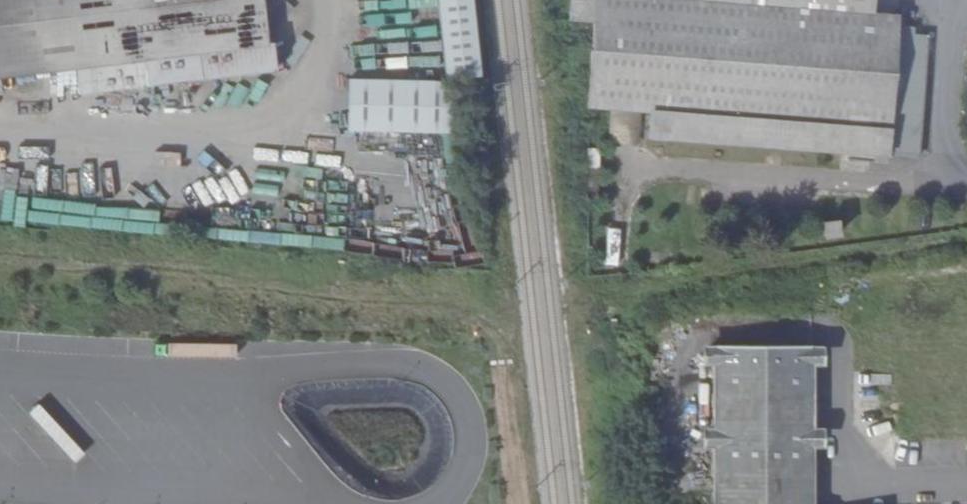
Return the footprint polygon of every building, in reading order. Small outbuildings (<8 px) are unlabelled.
[(60,81),(62,105),(254,84),(246,0),(0,0),(0,87),(60,81)] [(448,0),(435,0),(445,95),(458,94),(448,0)] [(458,94),(480,92),(470,0),(448,0),(458,94)] [(583,105),(605,109),(602,139),(634,142),(638,109),(652,111),(649,136),(849,151),(847,160),(876,163),(876,154),(915,157),(928,20),(871,15),(872,0),(592,0),(583,105)] [(440,79),(340,76),(339,129),(438,132),(440,79)] [(814,456),(827,447),(814,438),(814,372),(826,364),(812,354),(715,354),(700,364),(716,371),(713,431),(701,439),(716,447),(714,503),(814,503),(814,456)]
